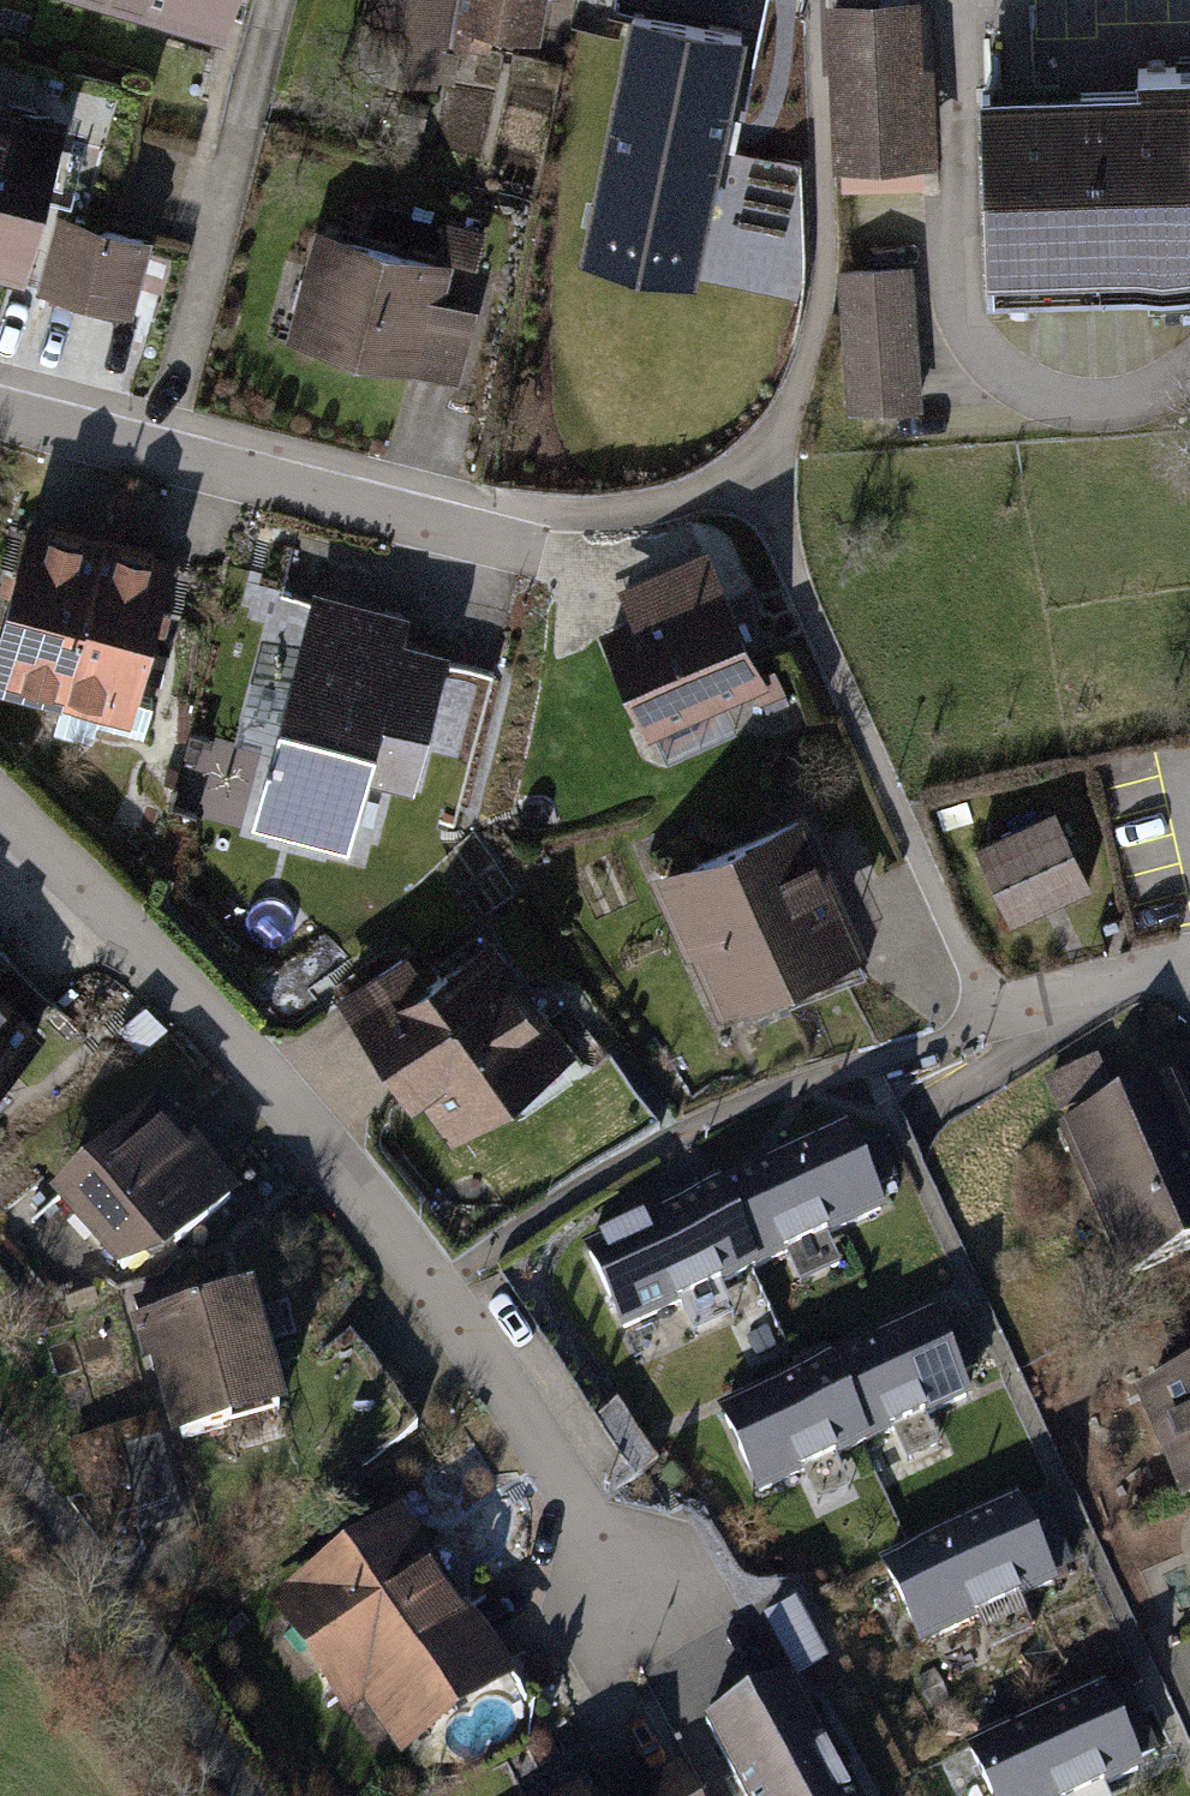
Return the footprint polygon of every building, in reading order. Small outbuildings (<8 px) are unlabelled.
[(220,17),(225,0),(163,0),(220,17)] [(359,81),(484,96),(488,58),(562,67),(570,0),(369,0),(359,81)] [(757,21),(582,4),(571,112),(603,115),(596,187),(707,197),(713,129),(746,132),(757,21)] [(915,10),(831,13),(837,163),(921,159),(915,10)] [(982,104),(987,301),(1189,296),(1189,68),(1133,69),(1133,100),(982,104)] [(0,111),(0,255),(21,260),(55,125),(0,111)] [(63,219),(44,289),(123,310),(142,239),(63,219)] [(446,257),(332,223),(297,337),(472,389),(515,243),(455,225),(446,257)] [(909,267),(840,271),(849,411),(918,406),(909,267)] [(0,624),(0,661),(127,702),(178,546),(40,501),(0,624)] [(625,589),(640,622),(719,588),(705,554),(625,589)] [(432,620),(310,585),(244,811),(365,846),(432,620)] [(640,622),(609,636),(648,724),(758,676),(719,588),(640,622)] [(1056,808),(976,844),(1011,920),(1090,884),(1056,808)] [(854,944),(798,820),(664,879),(719,1003),(854,944)] [(436,964),(408,931),(333,994),(455,1139),(573,1040),(479,928),(436,964)] [(35,1020),(0,989),(0,1058),(35,1020)] [(1067,1127),(1131,1276),(1189,1250),(1189,1128),(1170,1082),(1067,1127)] [(155,1106),(50,1185),(123,1283),(229,1203),(155,1106)] [(854,1114),(587,1244),(628,1329),(895,1198),(854,1114)] [(237,1283),(137,1314),(175,1434),(274,1403),(237,1283)] [(929,1313),(724,1412),(765,1496),(970,1397),(929,1313)] [(1145,1396),(1189,1496),(1189,1377),(1145,1396)] [(169,1423),(129,1432),(151,1526),(190,1517),(169,1423)] [(1060,1580),(1028,1508),(897,1566),(929,1638),(1060,1580)] [(398,1509),(267,1598),(374,1754),(505,1665),(398,1509)] [(701,1709),(746,1795),(853,1795),(787,1665),(701,1709)] [(1110,1693),(1152,1772),(1179,1758),(1136,1679),(1110,1693)] [(1105,1685),(977,1746),(1001,1795),(1069,1795),(1141,1762),(1105,1685)] [(658,1762),(620,1781),(628,1795),(675,1795),(658,1762)]
